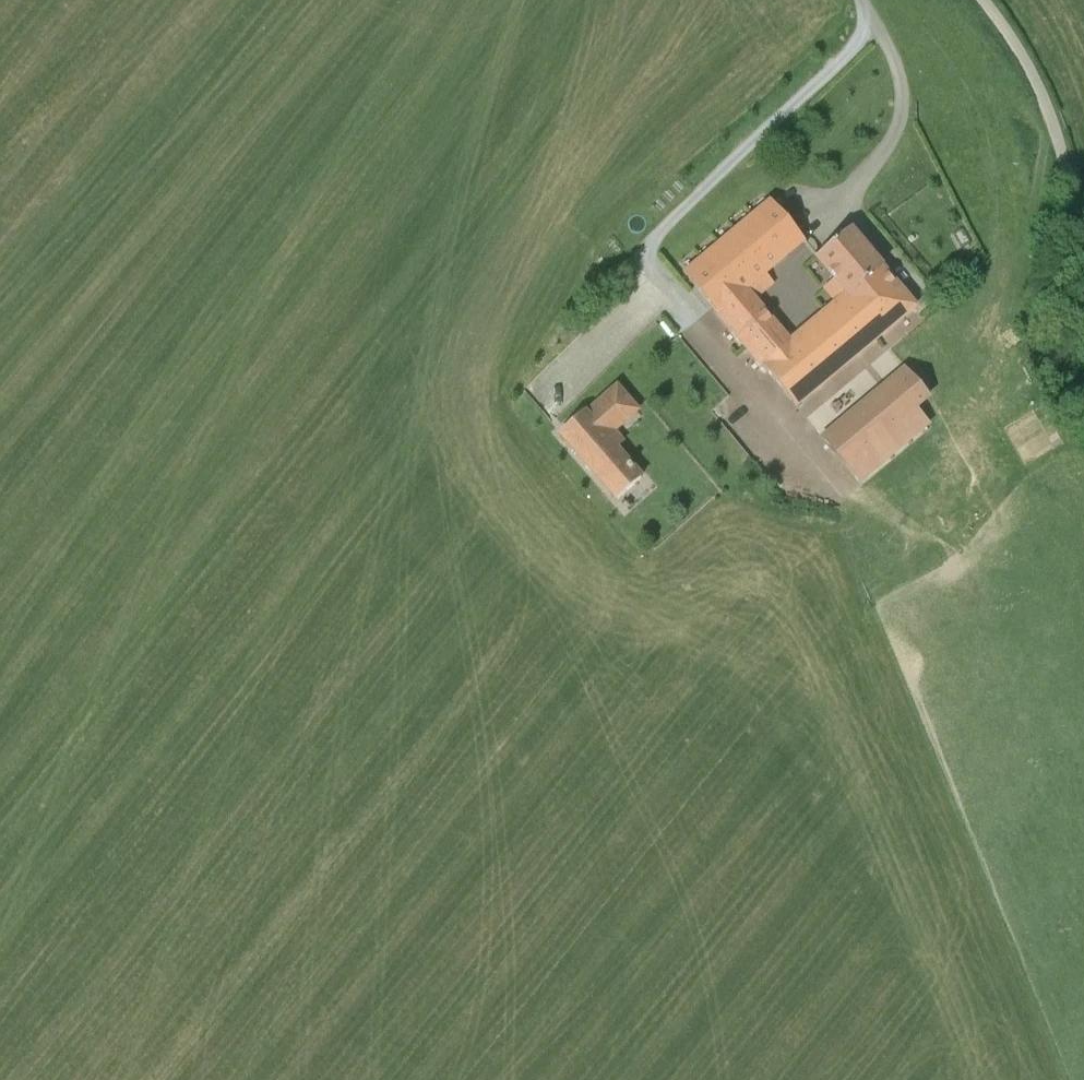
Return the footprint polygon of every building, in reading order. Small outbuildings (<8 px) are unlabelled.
[(745,290),(803,239),(771,202),(686,274),(684,271),(683,272),(795,407),(913,308),(914,307),(850,230),(817,258),(845,293),(789,341),(745,290)] [(565,432),(621,499),(644,479),(588,412),(565,432)] [(853,470),(861,480),(925,427),(916,416),(853,470)]
